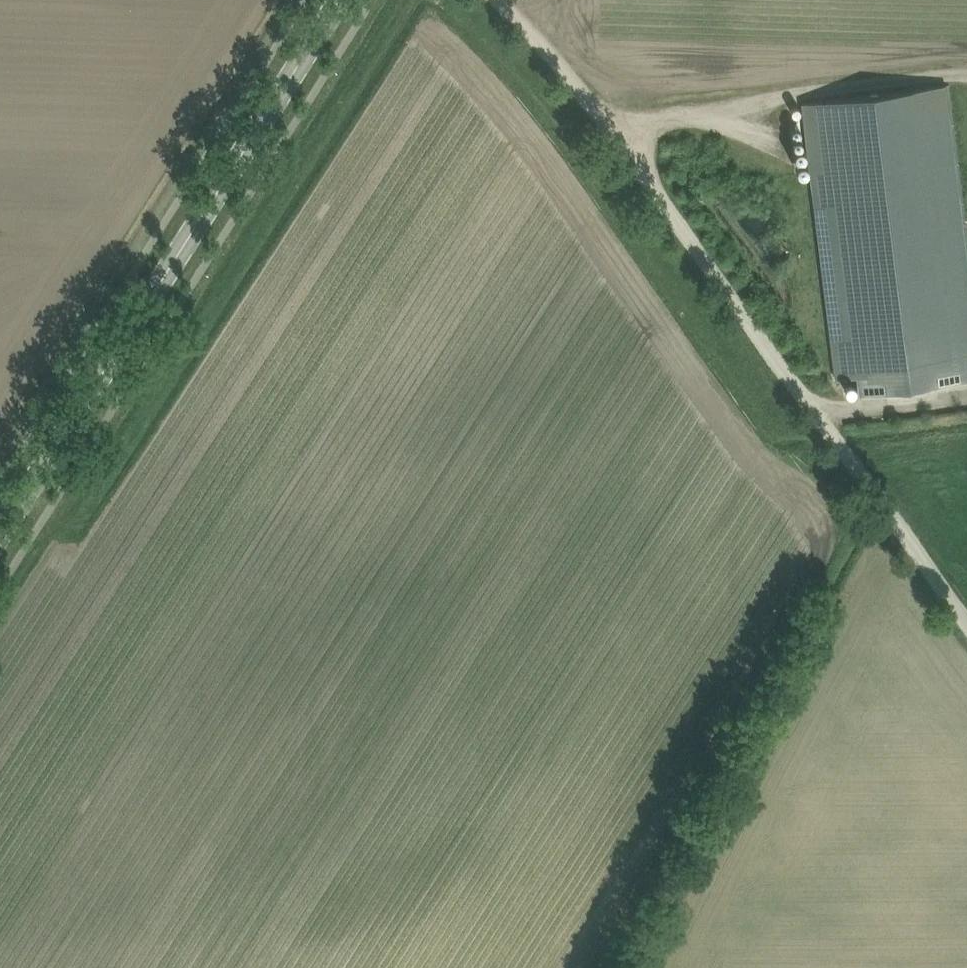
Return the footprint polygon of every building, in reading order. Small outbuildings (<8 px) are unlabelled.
[(859,393),(966,380),(966,231),(949,84),(802,102),(835,377),(857,375),(859,393)]
